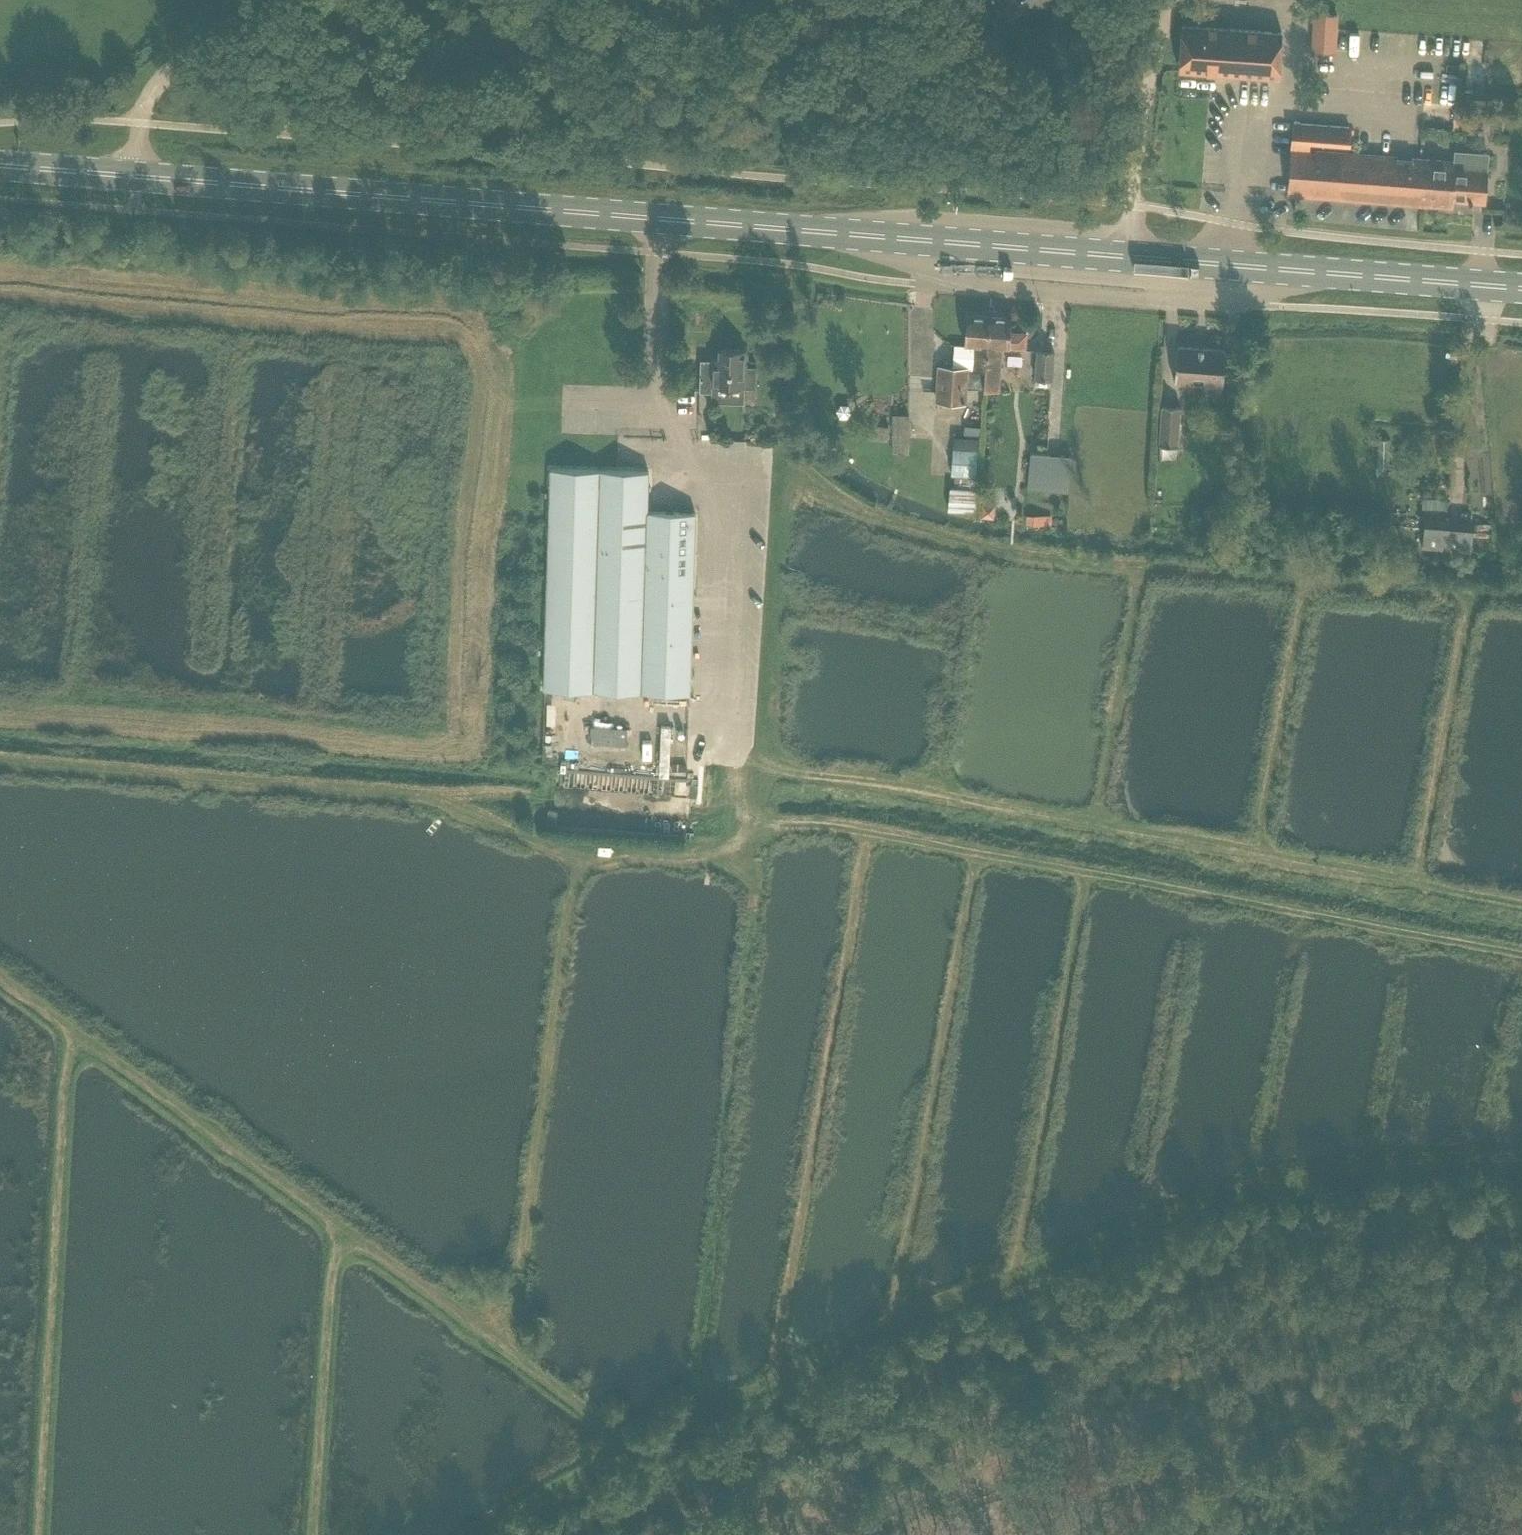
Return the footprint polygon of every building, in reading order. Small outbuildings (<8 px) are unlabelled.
[(1314,14),(1313,32),(1336,33),(1337,15),(1314,14)] [(1182,25),(1179,71),(1279,77),(1282,32),(1182,25)] [(1294,123),(1288,195),(1452,207),(1452,201),(1484,203),(1485,183),(1487,170),(1455,168),(1455,161),(1452,161),(1348,153),(1308,149),(1309,142),(1348,145),(1349,127),(1314,124),(1294,123)] [(1489,155),(1456,152),(1455,161),(1455,168),(1487,170),(1489,155)] [(973,369),(985,370),(989,315),(966,314),(964,344),(975,345),(973,369)] [(1012,317),(989,315),(985,370),(984,386),(999,387),(1002,346),(1026,348),(1027,332),(1011,331),(1012,317)] [(1178,346),(1175,383),(1222,386),(1225,350),(1178,346)] [(713,386),(744,387),(744,388),(756,388),(757,366),(745,366),(745,349),(720,348),(719,357),(713,356),(713,360),(701,360),(700,391),(712,392),(713,386)] [(1035,379),(1052,380),(1054,351),(1037,349),(1035,379)] [(938,367),(937,401),(966,402),(967,368),(938,367)] [(1161,405),(1160,444),(1178,444),(1179,406),(1161,405)] [(797,432),(786,433),(786,440),(798,440),(797,432)] [(975,489),(979,438),(954,437),(951,475),(955,475),(954,487),(950,487),(948,510),(976,512),(977,489),(975,489)] [(1071,455),(1031,452),(1027,489),(1068,492),(1071,455)] [(690,694),(695,513),(647,511),(649,471),(551,468),(544,689),(690,694)] [(1422,546),(1422,547),(1470,551),(1472,523),(1424,519),(1422,546)]
